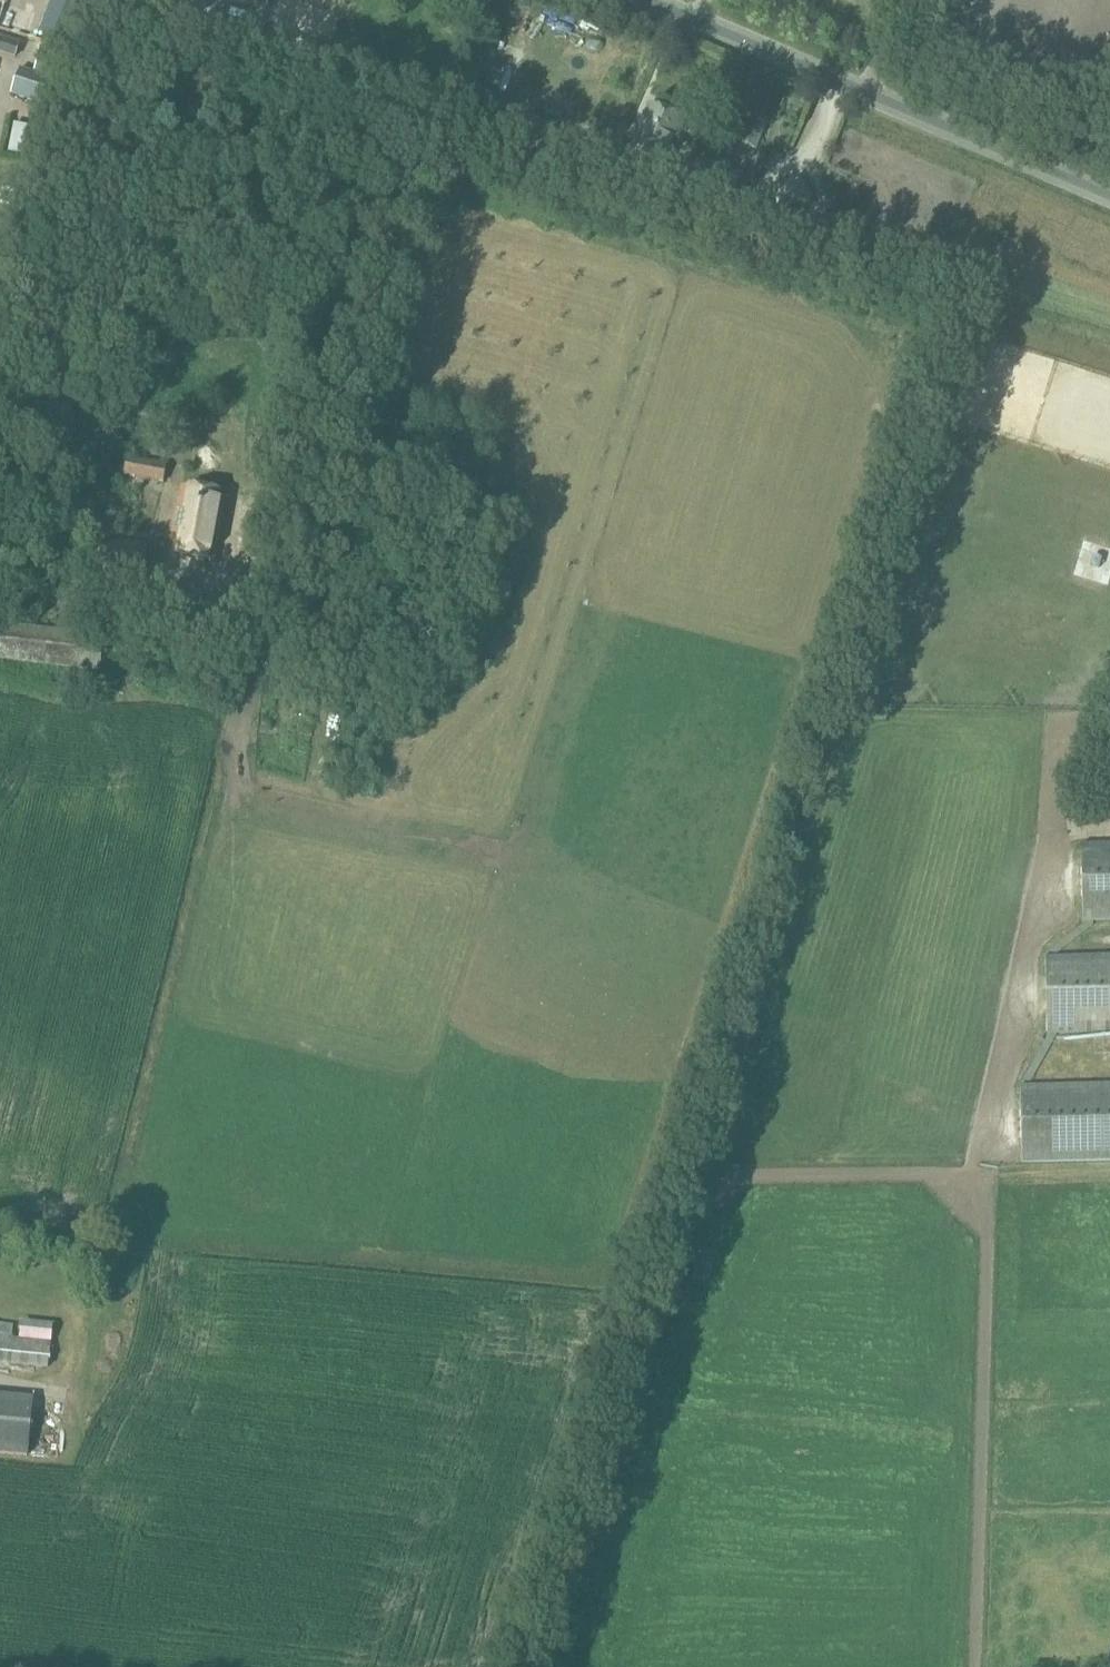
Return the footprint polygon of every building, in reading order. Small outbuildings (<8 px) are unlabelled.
[(54,9),(42,36),(81,53),(103,0),(58,0),(54,9)] [(489,36),(487,44),(503,50),(506,42),(489,36)] [(15,59),(19,44),(0,38),(0,55),(15,59)] [(70,84),(74,70),(77,57),(43,46),(34,73),(64,82),(66,83),(70,84)] [(209,53),(205,64),(224,70),(228,58),(209,53)] [(64,82),(34,73),(20,69),(11,96),(58,110),(66,83),(64,82)] [(684,121),(649,106),(629,154),(664,168),(684,121)] [(740,143),(754,149),(762,130),(748,124),(740,143)] [(699,160),(687,191),(729,206),(741,176),(699,160)] [(168,466),(128,457),(123,476),(163,485),(168,466)] [(183,489),(171,553),(214,561),(226,497),(183,489)] [(100,674),(104,636),(0,624),(0,662),(100,674)] [(1081,845),(1083,922),(1109,922),(1109,844),(1081,845)] [(1046,957),(1047,1035),(1109,1033),(1109,956),(1046,957)] [(1021,1086),(1022,1163),(1109,1162),(1109,1084),(1021,1086)] [(22,1340),(0,1337),(0,1364),(49,1370),(52,1343),(22,1340)] [(30,1459),(34,1399),(0,1395),(0,1456),(30,1459)]
